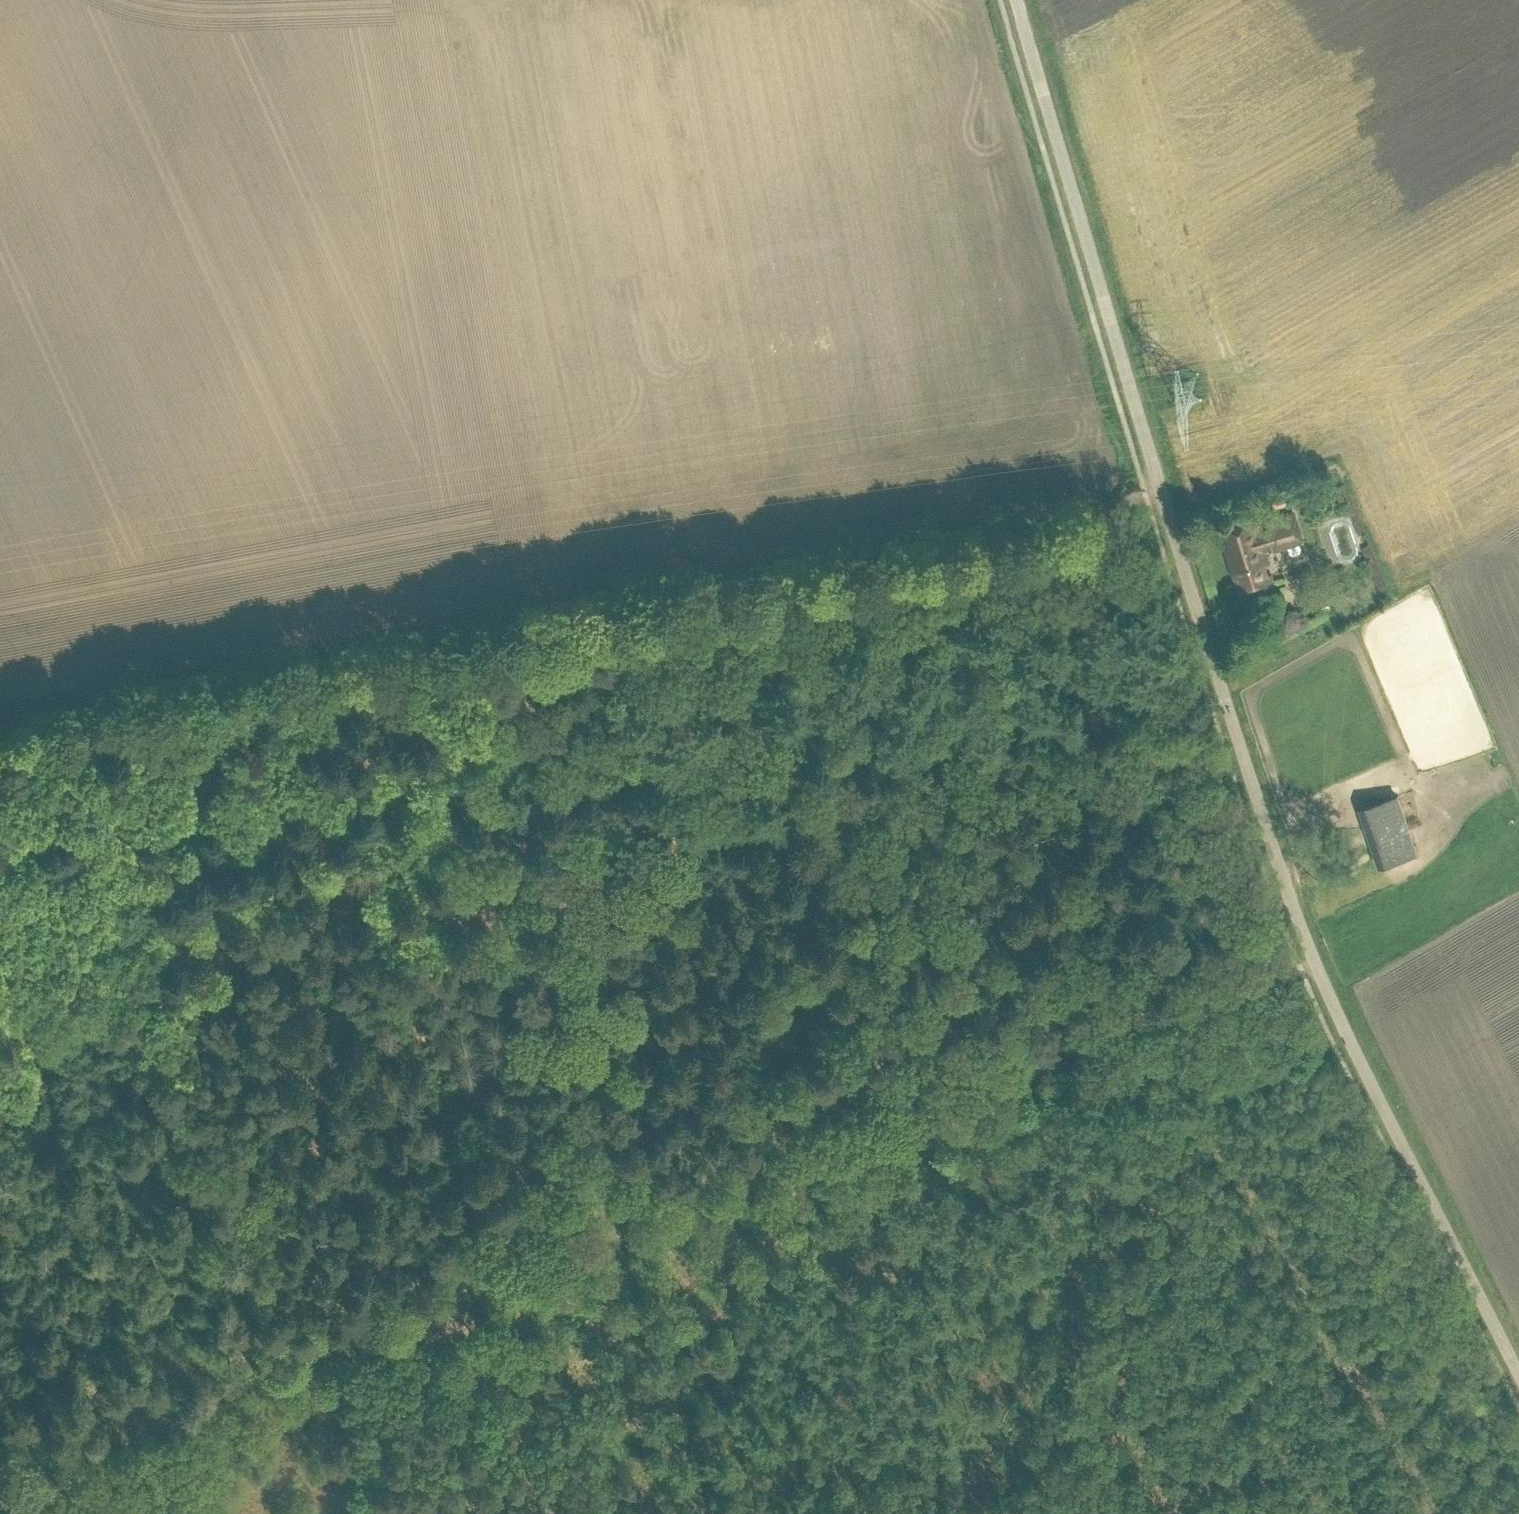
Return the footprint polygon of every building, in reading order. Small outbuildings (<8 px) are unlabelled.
[(1239,591),(1273,580),(1270,571),(1265,572),(1262,562),(1267,560),(1262,544),(1275,541),(1275,543),(1301,536),(1293,510),(1268,518),(1271,527),(1258,530),(1254,517),(1225,526),(1231,544),(1225,545),(1239,591)] [(1399,797),(1361,809),(1378,864),(1417,851),(1399,797)]
